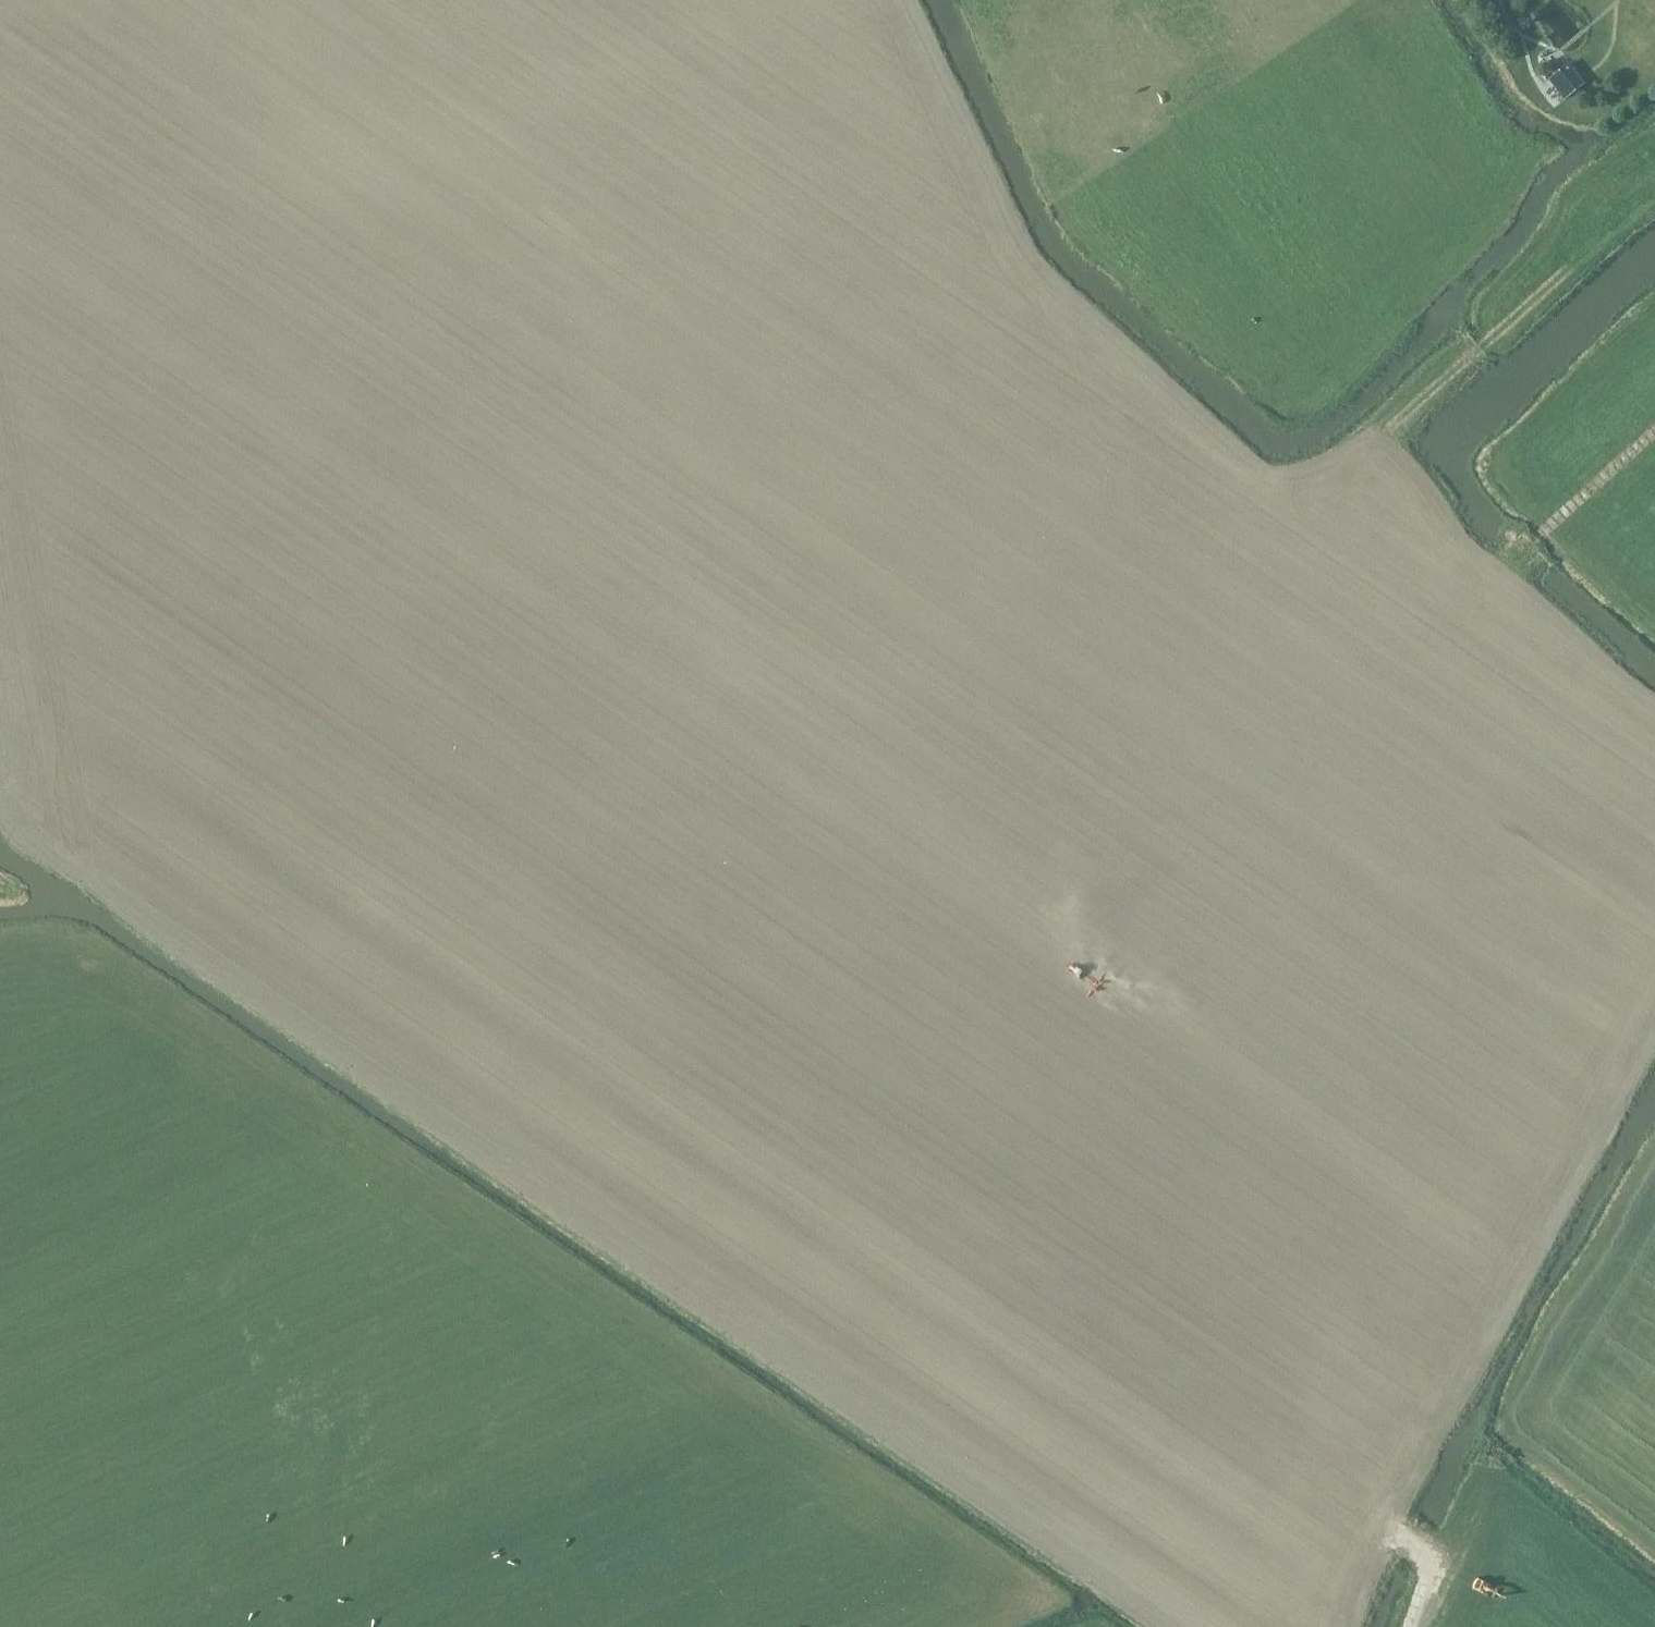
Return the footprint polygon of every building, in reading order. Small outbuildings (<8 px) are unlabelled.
[(1565,100),(1583,85),(1567,65),(1548,79),(1565,100)]
